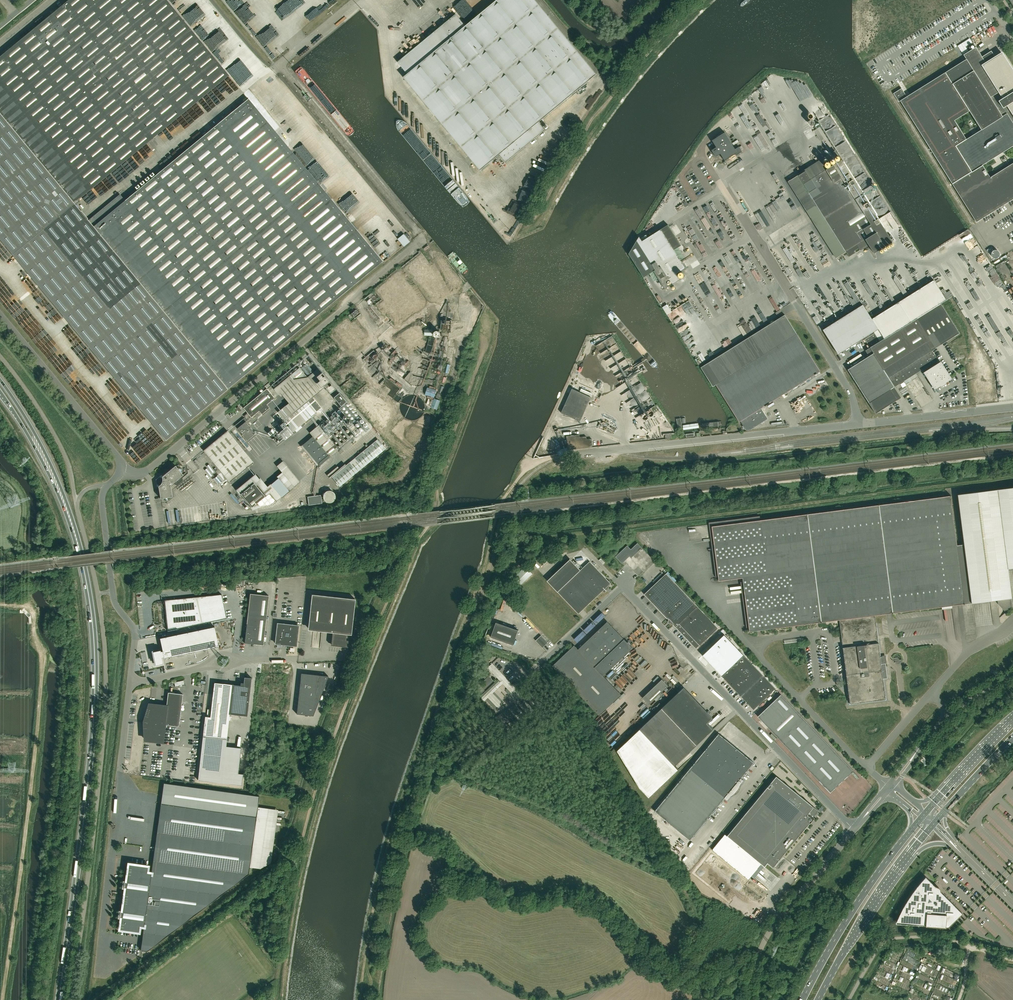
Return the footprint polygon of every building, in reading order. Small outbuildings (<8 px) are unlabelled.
[(93,187),(229,75),(167,0),(68,0),(0,56),(0,239),(166,440),(351,286),(249,163),(280,137),(248,99),(93,226),(74,203),(93,187)] [(480,170),(500,154),(506,162),(545,130),(538,122),(596,74),(535,0),(497,0),(465,26),(455,14),(398,62),(407,74),(403,77),(480,170)] [(1002,53),(986,63),(985,62),(978,51),(976,47),(964,55),(966,58),(966,59),(963,62),(907,96),(902,88),(894,93),(899,101),(901,100),(978,222),(1012,200),(1012,163),(991,177),(984,165),(1012,146),(1012,71),(1002,53)] [(739,147),(735,149),(725,133),(712,141),(716,147),(712,150),(716,156),(720,153),(725,161),(735,155),(736,156),(742,152),(739,147)] [(860,250),(869,245),(874,253),(892,241),(841,160),(811,179),(805,169),(797,174),(849,257),(855,253),(854,251),(859,248),(860,250)] [(878,197),(874,202),(878,206),(882,201),(878,197)] [(639,237),(629,254),(644,277),(654,271),(665,288),(669,286),(667,282),(670,280),(672,284),(685,276),(682,271),(681,272),(680,271),(686,268),(674,250),(681,246),(668,225),(642,241),(639,237)] [(907,278),(902,273),(898,276),(903,282),(907,278)] [(895,387),(904,381),(928,366),(930,368),(923,372),(934,390),(952,379),(941,361),(938,363),(936,360),(938,359),(931,348),(934,346),(935,348),(960,333),(941,303),(946,300),(934,280),(872,319),(878,329),(884,338),(870,347),(873,353),(895,387)] [(681,289),(685,298),(690,296),(685,287),(681,289)] [(365,299),(369,304),(377,298),(372,292),(365,299)] [(838,354),(878,329),(872,319),(863,304),(823,330),(838,354)] [(796,333),(784,315),(700,368),(713,387),(716,385),(739,422),(740,421),(746,430),(750,430),(768,419),(761,408),(790,390),(792,389),(820,371),(796,333)] [(443,319),(442,336),(450,337),(450,331),(452,331),(453,320),(443,319)] [(875,333),(865,339),(870,347),(880,341),(875,333)] [(624,367),(626,365),(628,368),(632,365),(623,351),(616,355),(624,367)] [(848,369),(876,413),(901,397),(895,387),(873,353),(848,369)] [(309,363),(304,366),(307,372),(312,369),(309,363)] [(615,366),(619,375),(624,373),(620,363),(615,366)] [(300,384),(307,378),(300,369),(292,375),(300,384)] [(335,387),(334,388),(322,373),(317,377),(320,381),(316,384),(320,388),(324,385),(325,387),(330,392),(331,391),(335,396),(333,397),(340,405),(345,401),(339,393),(339,392),(335,387)] [(918,373),(906,381),(908,384),(920,376),(918,373)] [(577,386),(580,379),(574,377),(571,384),(577,386)] [(274,398),(267,388),(243,408),(247,413),(251,417),(259,411),(262,414),(269,408),(267,404),(274,398)] [(434,398),(436,391),(427,388),(425,395),(434,398)] [(581,421),(583,415),(591,397),(572,388),(561,412),(581,421)] [(437,392),(435,398),(434,397),(431,406),(436,409),(440,400),(439,399),(441,393),(437,392)] [(415,394),(411,394),(410,395),(407,395),(405,397),(403,399),(401,401),(400,404),(399,407),(400,410),(401,413),(402,415),(405,417),(407,419),(409,420),(412,420),(414,420),(417,419),(419,418),(421,417),(423,415),(424,412),(425,409),(425,407),(425,404),(424,402),(423,400),(421,397),(418,396),(415,394)] [(312,397),(301,407),(299,404),(293,408),(304,421),(321,407),(312,397)] [(369,425),(348,400),(334,411),(355,437),(369,425)] [(247,420),(244,417),(235,425),(247,440),(255,433),(247,423),(252,419),(251,417),(247,420),(245,422),(245,421),(247,420)] [(280,432),(280,433),(273,439),(277,444),(284,438),(291,432),(293,430),(288,425),(280,432)] [(339,450),(318,425),(309,432),(313,436),(301,446),(318,467),(339,450)] [(204,450),(230,481),(253,462),(245,452),(228,431),(204,450)] [(340,487),(386,449),(378,439),(332,478),(340,487)] [(270,488),(279,500),(302,483),(285,460),(279,465),(285,474),(268,486),(258,473),(253,477),(260,486),(259,487),(264,492),(270,488)] [(170,485),(172,483),(177,485),(183,480),(182,475),(183,475),(175,465),(162,476),(162,479),(161,479),(159,481),(160,484),(161,484),(158,486),(160,498),(172,496),(170,485)] [(251,507),(265,496),(254,483),(240,494),(251,507)] [(958,494),(971,603),(982,602),(995,600),(997,600),(998,604),(1006,612),(1012,606),(1011,598),(1012,598),(1008,568),(1012,568),(1012,487),(958,494)] [(309,505),(322,503),(321,495),(308,497),(309,505)] [(947,606),(957,605),(964,604),(951,495),(712,526),(719,581),(743,578),(749,631),(759,630),(794,625),(818,622),(840,620),(850,704),(885,700),(883,678),(887,678),(885,663),(881,664),(878,637),(875,616),(889,614),(947,606)] [(627,545),(615,556),(622,563),(629,556),(644,572),(655,561),(638,543),(631,549),(627,545)] [(579,614),(611,583),(607,579),(590,561),(585,565),(583,563),(579,566),(581,569),(580,570),(569,559),(547,580),(579,614)] [(533,573),(526,566),(514,577),(521,584),(533,573)] [(673,625),(675,627),(696,648),(699,645),(700,645),(718,628),(666,573),(644,594),(667,618),(669,619),(673,623),(673,625)] [(244,643),(263,645),(269,596),(250,593),(244,643)] [(222,594),(165,600),(168,631),(227,618),(222,594)] [(310,609),(308,628),(329,630),(328,632),(332,633),(331,645),(347,647),(349,634),(351,635),(355,599),(312,594),(310,609)] [(556,619),(556,615),(546,614),(546,621),(547,621),(547,624),(549,624),(549,626),(553,626),(553,623),(550,623),(550,620),(554,620),(554,618),(556,619)] [(513,645),(518,630),(496,622),(491,637),(513,645)] [(603,676),(632,647),(608,622),(578,649),(574,645),(552,665),(599,715),(621,694),(603,676)] [(287,644),(296,645),(298,625),(278,623),(276,643),(284,644),(286,645),(287,644)] [(214,626),(160,638),(162,650),(160,651),(160,650),(153,652),(155,665),(163,663),(161,657),(164,657),(164,658),(219,646),(214,626)] [(650,641),(655,636),(648,628),(643,633),(650,641)] [(541,635),(536,640),(542,648),(548,642),(541,635)] [(750,706),(754,709),(775,689),(744,655),(722,676),(736,691),(750,706)] [(498,678),(503,673),(493,663),(488,667),(498,678)] [(301,673),(297,711),(296,714),(313,716),(328,676),(301,673)] [(513,684),(508,679),(503,673),(498,678),(500,680),(482,697),(484,700),(488,696),(499,708),(503,703),(493,692),(503,683),(508,688),(518,699),(523,695),(512,684),(513,684)] [(240,685),(214,682),(210,717),(205,716),(198,780),(242,785),(243,774),(238,773),(241,748),(226,746),(229,714),(247,716),(252,678),(244,677),(243,683),(241,683),(240,685)] [(668,685),(662,679),(642,697),(648,704),(668,685)] [(620,689),(624,692),(633,683),(630,680),(620,689)] [(649,797),(678,769),(675,765),(713,730),(707,724),(713,719),(682,688),(617,750),(640,787),(649,797)] [(145,728),(146,741),(163,743),(165,725),(179,726),(183,694),(168,692),(166,705),(150,703),(147,715),(147,716),(145,727),(145,728)] [(785,711),(768,727),(830,792),(853,771),(781,694),(774,701),(785,711)] [(522,713),(516,704),(495,718),(500,727),(522,713)] [(655,811),(690,839),(725,797),(727,799),(730,795),(734,792),(737,788),(740,783),(743,779),(741,777),(753,762),(719,733),(655,811)] [(773,867),(810,823),(809,822),(810,820),(811,820),(812,819),(812,818),(818,811),(776,776),(727,836),(725,834),(712,850),(748,880),(762,864),(765,866),(768,863),(773,867)] [(248,874),(249,867),(256,817),(258,807),(259,796),(166,783),(164,783),(162,794),(161,804),(151,873),(147,872),(148,866),(129,864),(126,881),(124,881),(123,887),(126,887),(122,911),(120,911),(119,917),(121,917),(120,929),(139,932),(140,926),(144,926),(141,945),(141,949),(141,950),(143,950),(147,951),(149,950),(248,874)] [(254,866),(273,868),(280,810),(260,807),(253,857),(256,857),(255,864),(254,866)] [(711,855),(708,858),(713,864),(716,861),(711,855)] [(702,869),(706,864),(700,860),(697,865),(702,869)] [(762,875),(761,876),(769,884),(770,882),(762,875)] [(896,923),(913,924),(926,925),(926,926),(946,927),(949,927),(962,913),(942,893),(941,892),(941,891),(941,890),(940,889),(939,888),(939,887),(938,887),(936,886),(935,886),(935,885),(933,884),(926,877),(921,882),(917,887),(913,892),(909,897),(906,903),(903,908),(901,911),(900,914),(897,919),(896,923)]
